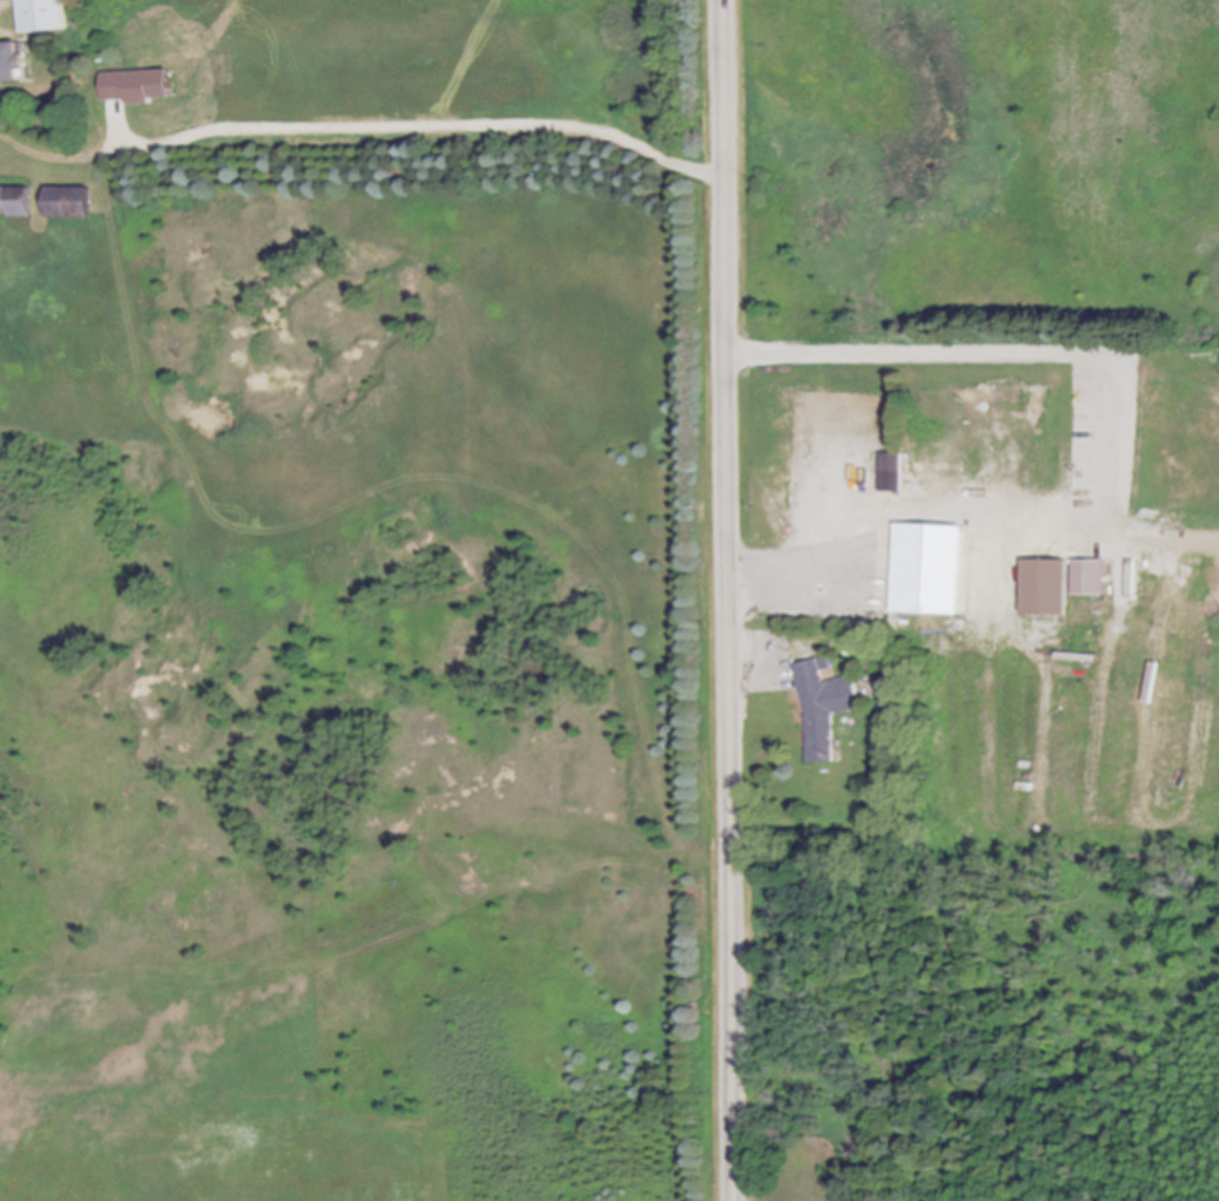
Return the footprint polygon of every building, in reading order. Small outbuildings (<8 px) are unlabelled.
[(28,35),(73,30),(70,0),(24,0),(28,35)] [(34,71),(33,56),(28,56),(28,44),(0,45),(0,78),(0,85),(26,83),(25,71),(34,71)] [(175,73),(107,74),(107,104),(156,103),(156,99),(175,99),(175,73)] [(38,217),(39,190),(0,188),(0,216),(38,217)] [(95,189),(52,189),(52,217),(95,218),(95,189)] [(903,494),(904,455),(881,455),(880,493),(903,494)] [(964,617),(967,527),(897,526),(894,615),(964,617)] [(1109,597),(1110,563),(1027,562),(1027,617),(1073,617),(1073,596),(1109,597)] [(792,668),(818,765),(841,759),(830,719),(864,710),(856,677),(826,685),(823,673),(832,671),(829,658),(792,668)]
